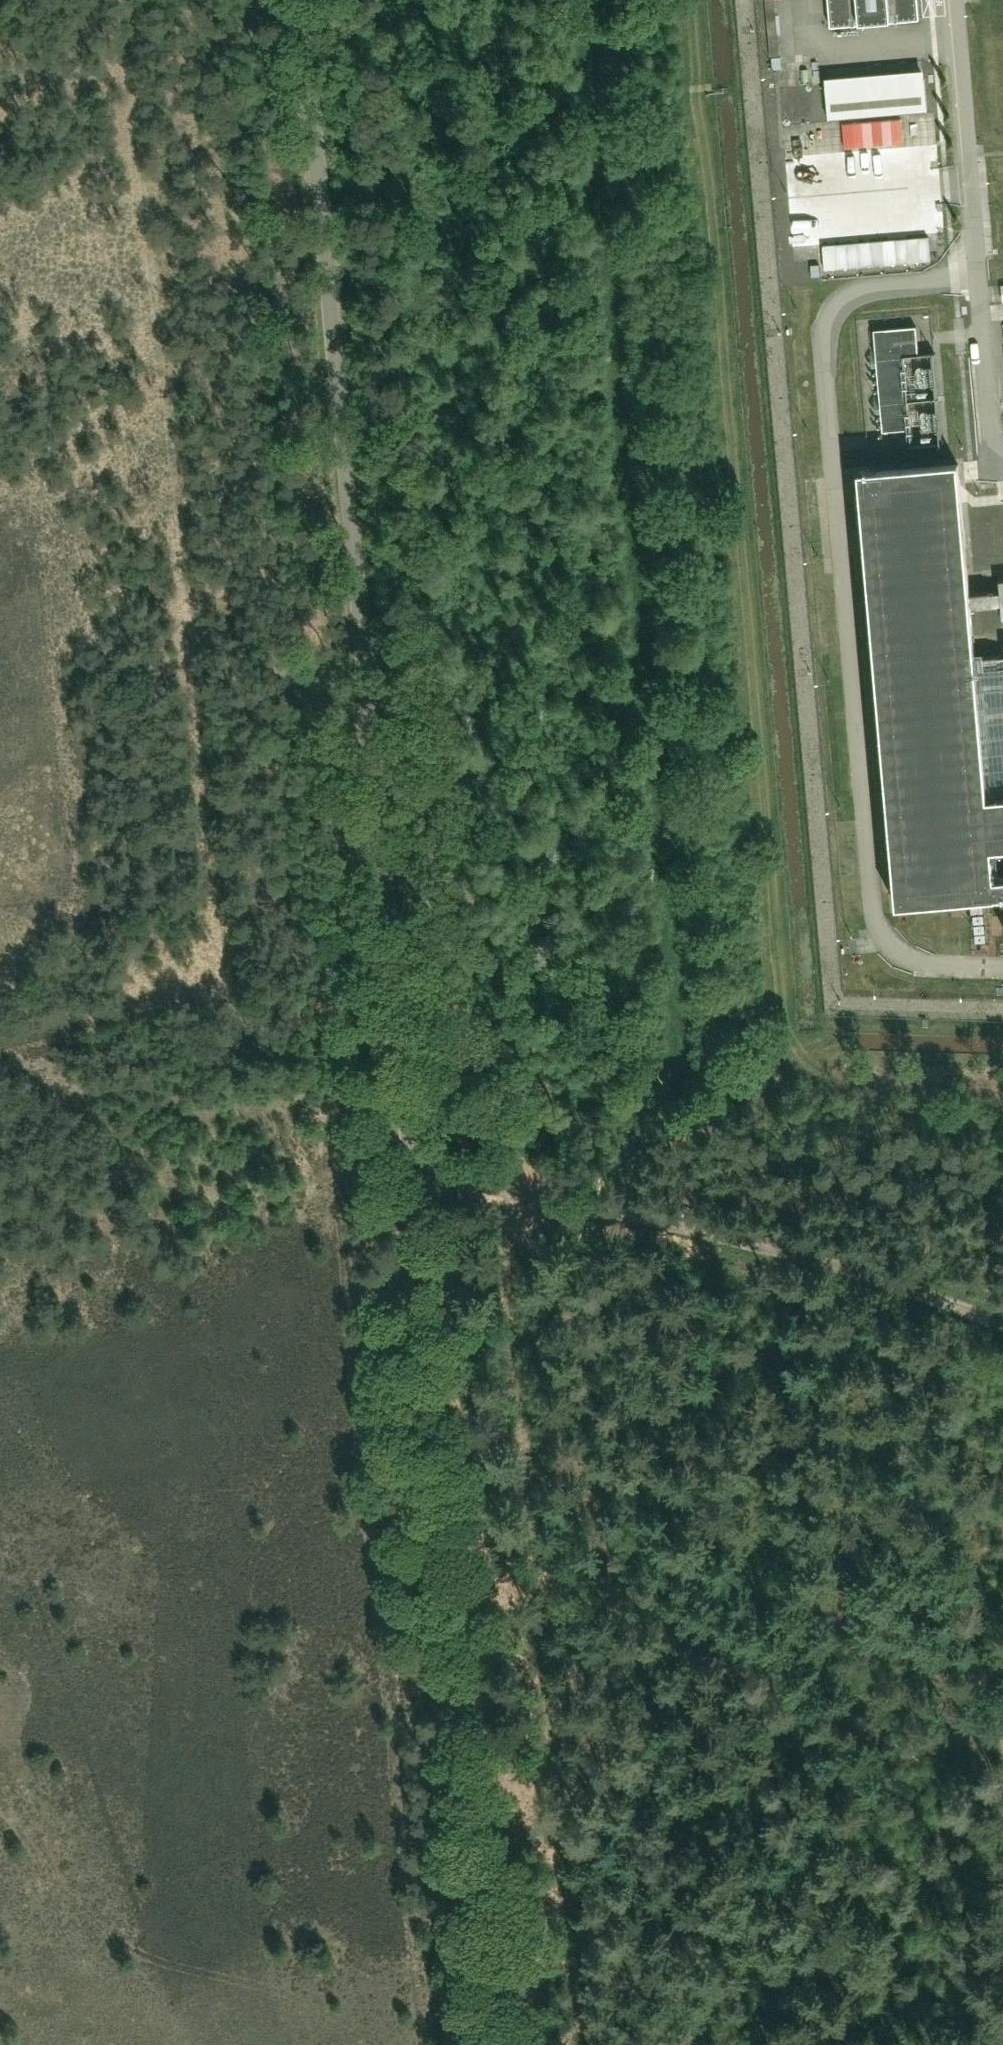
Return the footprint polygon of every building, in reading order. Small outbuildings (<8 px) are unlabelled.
[(830,28),(920,20),(918,0),(827,0),(830,28)] [(926,61),(828,72),(833,122),(932,111),(926,61)] [(820,150),(920,140),(920,138),(939,137),(937,115),(817,127),(820,150)] [(802,268),(826,267),(817,130),(794,132),(802,268)] [(920,166),(835,169),(837,223),(922,219),(920,166)] [(937,239),(829,244),(830,269),(938,265),(937,239)] [(909,431),(903,357),(919,355),(917,327),(874,331),(882,433),(909,431)] [(942,444),(935,354),(919,355),(903,357),(909,431),(910,447),(942,444)] [(859,473),(897,908),(1002,898),(1002,880),(991,881),(990,864),(1002,863),(1002,813),(984,815),(959,465),(859,473)]
